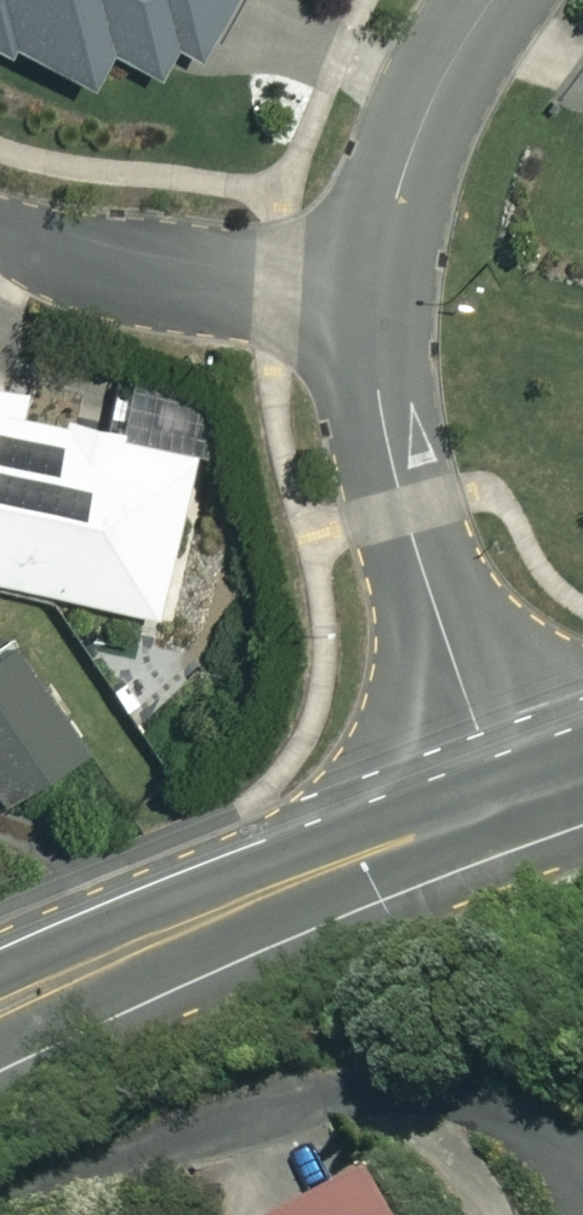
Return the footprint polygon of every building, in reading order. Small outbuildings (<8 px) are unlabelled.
[(81,83),(101,47),(173,86),(220,0),(0,0),(0,38),(81,83)] [(0,385),(0,579),(150,612),(186,448),(16,411),(21,389),(0,385)] [(3,642),(0,644),(0,802),(77,750),(3,642)] [(371,1187),(321,1214),(387,1214),(371,1187)]
